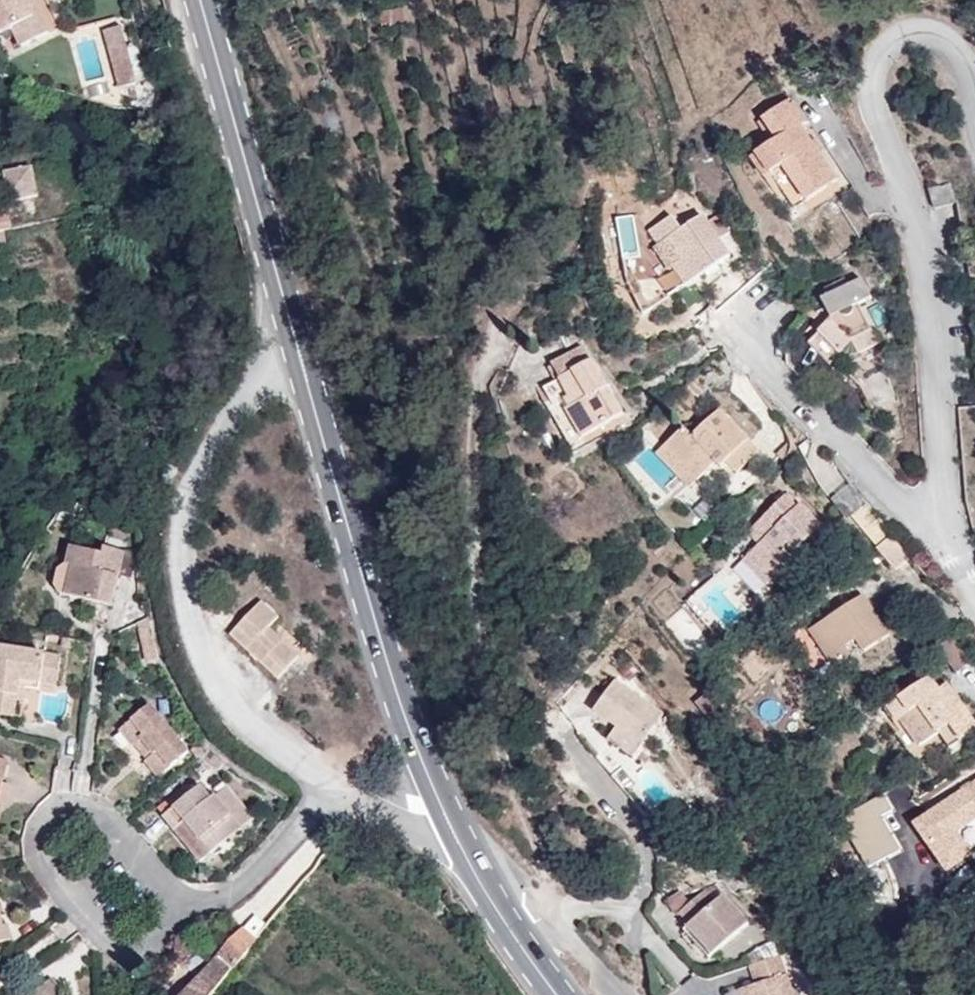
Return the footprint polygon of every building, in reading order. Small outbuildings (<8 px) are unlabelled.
[(27,33),(12,0),(0,0),(0,47),(27,33)] [(120,25),(105,30),(110,49),(125,45),(120,25)] [(136,83),(125,45),(110,49),(120,87),(136,83)] [(796,125),(780,101),(748,122),(761,144),(744,156),(781,210),(824,181),(790,130),(796,125)] [(13,201),(38,197),(34,172),(9,176),(13,201)] [(674,291),(719,259),(691,219),(669,233),(659,221),(636,237),(649,256),(657,250),(668,265),(660,270),(674,291)] [(811,291),(815,298),(833,289),(828,280),(811,291)] [(833,289),(815,298),(808,302),(817,321),(806,333),(821,347),(832,337),(839,351),(859,342),(843,307),(856,300),(845,283),(833,289)] [(859,342),(839,351),(845,363),(864,354),(859,342)] [(570,443),(611,417),(572,350),(540,369),(551,390),(561,409),(553,414),(570,443)] [(551,390),(540,369),(521,380),(534,400),(551,390)] [(663,426),(645,443),(678,478),(697,460),(703,465),(707,460),(719,472),(741,451),(701,410),(673,435),(663,426)] [(678,478),(645,443),(637,450),(672,484),(678,478)] [(772,550),(797,525),(778,505),(774,509),(763,498),(728,531),(740,543),(725,558),(750,582),(771,562),(760,552),(767,545),(772,550)] [(40,563),(36,581),(47,584),(43,610),(80,618),(90,565),(63,561),(62,566),(40,563)] [(786,635),(813,672),(864,636),(837,599),(786,635)] [(261,602),(232,635),(254,654),(277,674),(297,650),(269,626),(278,616),(261,602)] [(1,717),(5,698),(26,702),(30,674),(0,669),(0,717),(1,717)] [(577,708),(599,725),(622,743),(643,714),(597,680),(577,708)] [(942,742),(958,730),(928,687),(920,692),(911,680),(869,709),(876,720),(868,726),(899,768),(936,742),(942,742)] [(136,758),(127,765),(139,780),(166,759),(131,711),(102,732),(114,748),(123,742),(136,758)] [(622,743),(599,725),(591,738),(613,756),(622,743)] [(114,748),(127,765),(136,758),(123,742),(114,748)] [(950,885),(974,865),(974,858),(961,839),(974,828),(974,782),(909,832),(950,885)] [(150,823),(166,840),(174,833),(199,860),(226,831),(186,789),(150,823)] [(881,810),(870,798),(839,821),(858,843),(873,832),(866,822),(881,810)] [(174,833),(166,840),(191,868),(199,860),(174,833)] [(654,921),(684,954),(715,926),(685,893),(681,896),(671,886),(644,909),(654,921)] [(233,946),(218,936),(173,994),(195,994),(233,946)] [(726,968),(732,990),(717,994),(768,994),(756,958),(726,968)]
